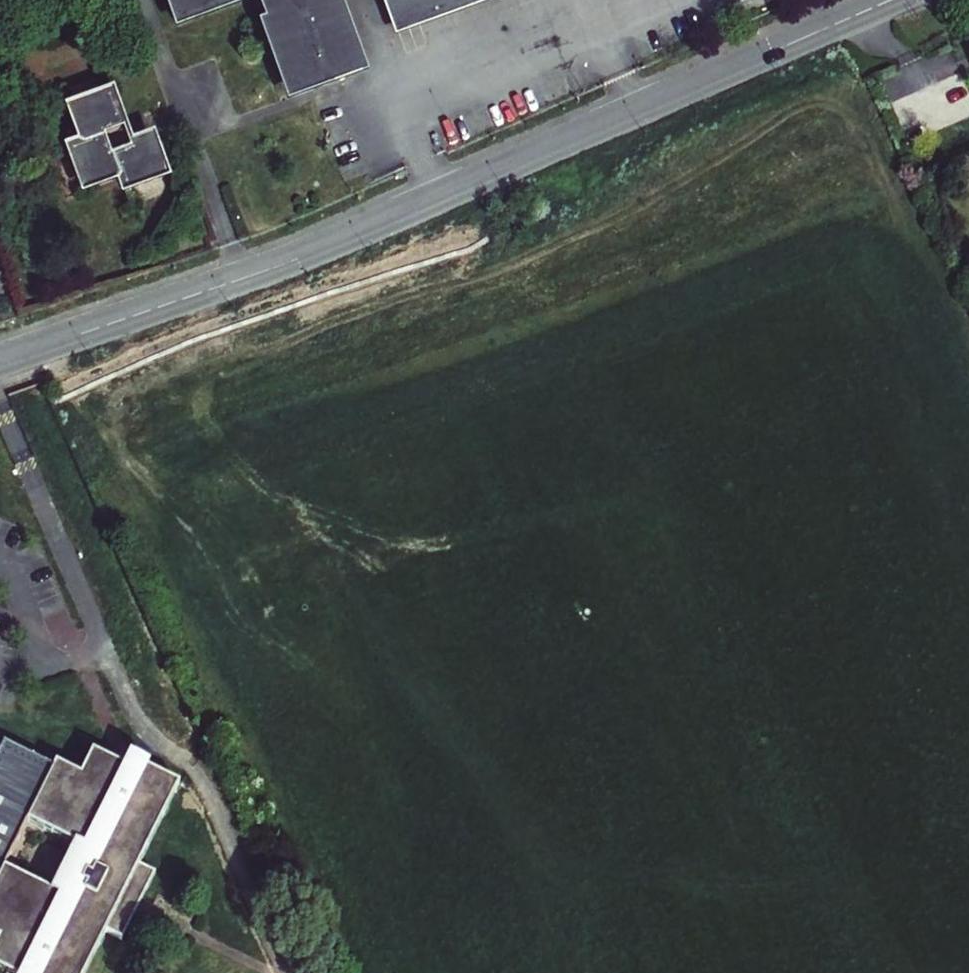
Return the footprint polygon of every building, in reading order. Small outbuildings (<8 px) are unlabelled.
[(185,28),(258,0),(175,0),(185,28)] [(278,29),(272,31),(297,98),(304,101),(361,79),(364,70),(337,0),(267,0),(278,29)] [(483,0),(393,0),(404,30),(483,0)] [(135,156),(114,163),(107,143),(127,136),(115,100),(74,115),(86,150),(72,155),(86,197),(122,184),(126,198),(144,192),(168,183),(154,144),(133,151),(135,156)] [(145,860),(184,779),(151,763),(152,761),(133,752),(127,766),(93,750),(85,766),(61,755),(59,759),(10,736),(0,757),(0,931),(5,933),(0,944),(0,971),(5,972),(89,972),(112,927),(128,935),(142,906),(161,868),(145,860)]
